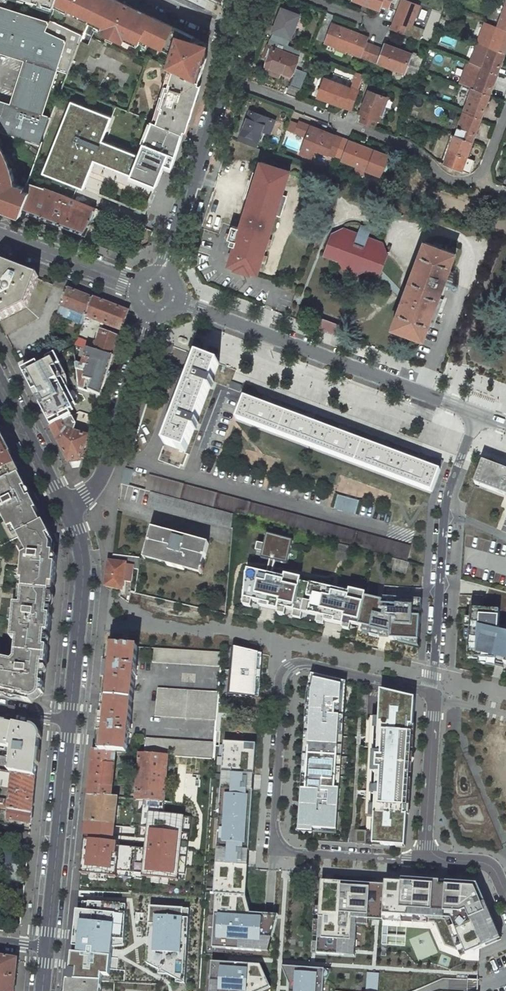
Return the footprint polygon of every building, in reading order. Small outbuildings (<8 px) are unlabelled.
[(50,20),(56,3),(58,0),(0,0),(0,7),(49,22),(50,20)] [(100,0),(58,0),(56,3),(90,20),(100,0)] [(119,0),(100,0),(90,20),(103,26),(101,28),(100,32),(124,43),(125,40),(127,37),(139,44),(141,39),(163,50),(173,54),(169,67),(200,81),(209,52),(204,42),(193,39),(194,36),(175,27),(153,16),(119,0)] [(379,10),(381,5),(389,8),(392,0),(353,0),(379,10)] [(391,29),(420,40),(424,29),(412,25),(419,5),(406,0),(402,0),(391,29)] [(505,6),(498,27),(505,30),(505,6)] [(0,7),(0,52),(25,60),(11,104),(0,101),(0,132),(41,145),(47,130),(52,117),(43,114),(57,70),(68,74),(82,35),(50,20),(49,22),(0,7)] [(299,16),(282,9),(273,33),(271,39),(287,45),(290,39),(295,26),(299,27),(302,17),(299,16)] [(505,50),(505,30),(498,27),(486,23),(478,44),(505,54),(505,50)] [(369,38),(332,24),(325,43),(362,57),(370,60),(375,46),(367,43),(369,38)] [(298,57),(301,51),(287,45),(271,39),(268,46),(263,57),(269,60),(266,67),(291,76),(298,57)] [(384,50),(375,46),(370,60),(378,63),(405,74),(415,77),(422,58),(413,55),(386,44),(384,50)] [(497,75),(505,54),(478,44),(470,65),(497,75)] [(489,96),(497,75),(467,64),(460,85),(472,90),(489,96)] [(183,133),(200,81),(169,67),(151,121),(176,131),(183,133)] [(290,85),(300,89),(307,72),(297,68),(290,85)] [(324,78),(317,97),(351,110),(364,76),(356,73),(351,88),(324,78)] [(363,114),(360,122),(374,128),(377,120),(386,97),(378,94),(379,91),(370,87),(360,113),(363,114)] [(481,119),(489,96),(472,90),(464,113),(481,119)] [(37,172),(144,212),(153,189),(146,186),(154,165),(162,168),(176,131),(151,121),(141,118),(128,151),(100,141),(110,116),(65,99),(37,172)] [(241,134),(239,140),(256,147),(258,141),(262,130),(270,133),(274,120),(250,111),(241,134)] [(472,143),(481,119),(464,113),(455,137),(472,143)] [(335,157),(342,138),(299,122),(298,124),(293,122),(289,130),(306,137),(301,152),(312,156),(314,149),(335,157)] [(0,132),(0,208),(21,216),(23,210),(30,192),(24,190),(27,182),(41,145),(0,132)] [(441,164),(445,165),(455,137),(451,135),(441,164)] [(467,158),(472,143),(455,137),(445,165),(470,174),(475,161),(467,158)] [(368,171),(380,175),(387,156),(342,138),(335,157),(342,160),(357,166),(368,171)] [(290,171),(261,162),(257,174),(253,173),(251,181),(255,182),(249,199),(241,228),(233,225),(229,239),(232,239),(230,244),(235,246),(229,265),(236,267),(235,269),(251,274),(251,271),(258,274),(277,214),(281,216),(285,202),(281,201),(283,195),(290,171)] [(366,176),(368,171),(357,166),(355,172),(366,176)] [(249,199),(255,182),(251,181),(246,197),(249,199)] [(44,188),(27,182),(24,190),(30,192),(23,210),(86,234),(96,208),(94,208),(65,197),(44,188)] [(362,225),(359,233),(358,236),(366,239),(367,236),(370,228),(362,225)] [(342,270),(355,275),(358,269),(362,267),(364,271),(370,274),(372,268),(371,263),(375,261),(384,265),(388,255),(379,251),(382,242),(367,236),(366,239),(358,236),(359,233),(344,227),(340,237),(331,233),(327,243),(337,247),(339,251),(334,253),(332,259),(338,262),(342,260),(344,264),(342,270)] [(425,242),(393,328),(424,340),(429,325),(433,326),(437,316),(443,300),(439,299),(456,253),(425,242)] [(327,243),(323,256),(332,259),(334,253),(339,251),(337,247),(327,243)] [(380,277),(384,265),(375,261),(371,263),(372,268),(370,274),(380,277)] [(6,336),(39,318),(52,285),(38,279),(39,277),(3,263),(0,262),(0,323),(6,336)] [(355,275),(364,271),(362,267),(358,269),(355,275)] [(86,317),(92,299),(67,289),(60,307),(86,317)] [(122,330),(127,312),(92,299),(86,317),(122,330)] [(83,323),(86,317),(60,307),(56,315),(82,325),(83,323)] [(315,316),(311,325),(330,332),(333,323),(315,316)] [(93,327),(83,323),(82,325),(79,333),(84,335),(89,337),(93,327)] [(344,327),(333,323),(330,332),(341,336),(344,327)] [(92,350),(114,357),(119,340),(101,333),(97,345),(94,345),(92,350)] [(85,348),(88,341),(78,338),(75,345),(85,348)] [(166,344),(163,351),(171,353),(174,347),(166,344)] [(78,369),(86,372),(85,379),(94,382),(90,392),(101,396),(114,357),(92,350),(87,349),(84,358),(89,360),(87,366),(77,363),(78,369)] [(56,355),(23,372),(51,427),(72,417),(81,413),(95,417),(101,396),(90,392),(79,388),(74,390),(56,355)] [(198,356),(165,443),(186,451),(194,429),(196,430),(199,423),(197,423),(210,388),(212,389),(214,382),(212,382),(219,364),(198,356)] [(27,360),(19,364),(23,372),(31,368),(27,360)] [(232,382),(230,388),(239,392),(242,386),(232,382)] [(432,492),(441,470),(244,397),(236,419),(432,492)] [(75,433),(77,425),(72,417),(51,427),(69,461),(81,460),(89,437),(75,433)] [(20,476),(0,437),(0,487),(20,476)] [(434,457),(432,463),(442,467),(444,461),(434,457)] [(480,469),(475,483),(497,491),(498,488),(505,491),(505,470),(504,469),(503,470),(486,463),(483,471),(480,469)] [(133,471),(125,469),(120,484),(128,486),(133,471)] [(57,565),(53,565),(50,564),(51,553),(52,546),(49,539),(51,538),(44,524),(42,525),(36,512),(38,511),(32,499),(29,500),(24,491),(27,489),(20,476),(0,487),(0,504),(1,506),(0,507),(0,512),(10,531),(15,529),(28,554),(24,557),(22,581),(25,582),(24,590),(51,593),(52,585),(54,586),(57,565)] [(149,476),(145,490),(151,492),(233,514),(288,529),(339,543),(351,546),(395,558),(407,561),(411,547),(149,476)] [(231,529),(233,514),(151,492),(147,506),(231,529)] [(360,501),(338,495),(335,508),(356,514),(360,501)] [(201,572),(209,544),(152,528),(145,557),(168,563),(167,565),(184,570),(185,568),(201,572)] [(293,541),(267,535),(261,558),(271,561),(272,557),(276,558),(275,562),(276,562),(288,565),(293,541)] [(348,557),(351,546),(339,543),(336,554),(348,557)] [(140,558),(113,555),(112,562),(108,561),(105,586),(123,591),(124,582),(131,583),(133,569),(139,570),(140,558)] [(275,576),(286,579),(286,575),(273,572),(274,567),(276,562),(275,562),(276,558),(272,557),(271,561),(269,566),(268,574),(267,579),(274,580),(275,576)] [(407,561),(395,558),(392,570),(406,574),(409,562),(407,561)] [(268,574),(247,570),(245,599),(261,603),(260,606),(279,610),(279,607),(326,618),(325,621),(344,626),(344,622),(371,628),(370,635),(379,637),(380,637),(381,631),(391,634),(390,637),(390,639),(419,641),(421,617),(413,616),(414,610),(421,610),(422,599),(383,597),(382,601),(350,593),(340,591),(339,595),(328,593),(329,589),(329,588),(286,579),(275,576),(274,580),(267,579),(268,574)] [(329,588),(329,589),(328,593),(339,595),(340,591),(350,593),(351,590),(329,585),(329,588)] [(22,606),(49,609),(51,593),(24,590),(22,606)] [(484,596),(472,595),(468,658),(497,660),(499,627),(500,611),(482,610),(484,596)] [(15,661),(13,662),(0,659),(0,661),(0,695),(1,696),(1,692),(24,697),(24,701),(32,703),(32,700),(33,701),(35,700),(39,697),(40,696),(41,693),(44,694),(45,684),(41,684),(43,665),(47,665),(48,648),(45,648),(47,633),(50,633),(51,616),(48,616),(49,609),(22,606),(15,605),(12,639),(17,640),(15,661)] [(497,660),(504,663),(505,656),(505,629),(499,627),(497,660)] [(123,646),(111,645),(110,653),(101,750),(116,752),(120,752),(126,753),(127,753),(137,648),(123,646)] [(221,667),(222,651),(154,648),(153,662),(221,667)] [(259,653),(235,648),(231,694),(256,697),(259,653)] [(342,682),(311,676),(310,680),(307,690),(305,725),(298,831),(336,834),(342,682)] [(158,689),(155,717),(216,721),(219,692),(158,689)] [(413,697),(381,690),(379,718),(367,717),(364,748),(369,748),(367,790),(357,790),(357,798),(367,799),(365,831),(357,830),(356,842),(373,844),(404,846),(413,697)] [(0,721),(0,745),(13,748),(10,772),(12,772),(35,777),(39,740),(30,728),(0,721)] [(212,758),(214,743),(146,738),(144,753),(168,755),(175,755),(212,758)] [(251,819),(256,745),(224,743),(219,817),(251,819)] [(93,750),(88,796),(111,797),(116,752),(101,750),(93,750)] [(168,755),(144,753),(139,753),(136,799),(164,801),(168,755)] [(0,770),(0,779),(9,780),(8,783),(11,783),(12,772),(10,772),(0,770)] [(35,777),(12,772),(11,783),(10,798),(9,801),(8,809),(32,814),(35,777)] [(111,797),(88,796),(86,822),(114,825),(118,798),(111,797)] [(0,799),(0,808),(8,809),(9,801),(3,800),(0,799)] [(114,825),(86,822),(69,980),(102,982),(115,982),(159,984),(171,802),(164,801),(136,799),(130,827),(114,825)] [(32,814),(8,809),(7,819),(31,823),(32,814)] [(215,893),(217,894),(246,895),(251,819),(219,817),(215,893)] [(444,920),(447,883),(416,880),(415,883),(386,881),(385,886),(383,914),(413,917),(444,920)] [(383,914),(385,886),(322,881),(317,954),(355,956),(357,919),(383,920),(383,914)] [(477,884),(447,883),(444,920),(452,920),(466,954),(500,940),(477,884)] [(217,894),(214,947),(268,952),(278,917),(279,915),(251,914),(246,895),(217,894)] [(0,956),(0,990),(14,990),(15,978),(17,959),(0,956)] [(207,962),(205,990),(261,990),(271,986),(261,965),(207,962)] [(283,967),(290,984),(290,990),(324,990),(325,969),(283,967)] [(102,982),(69,980),(68,990),(101,990),(102,982)]
